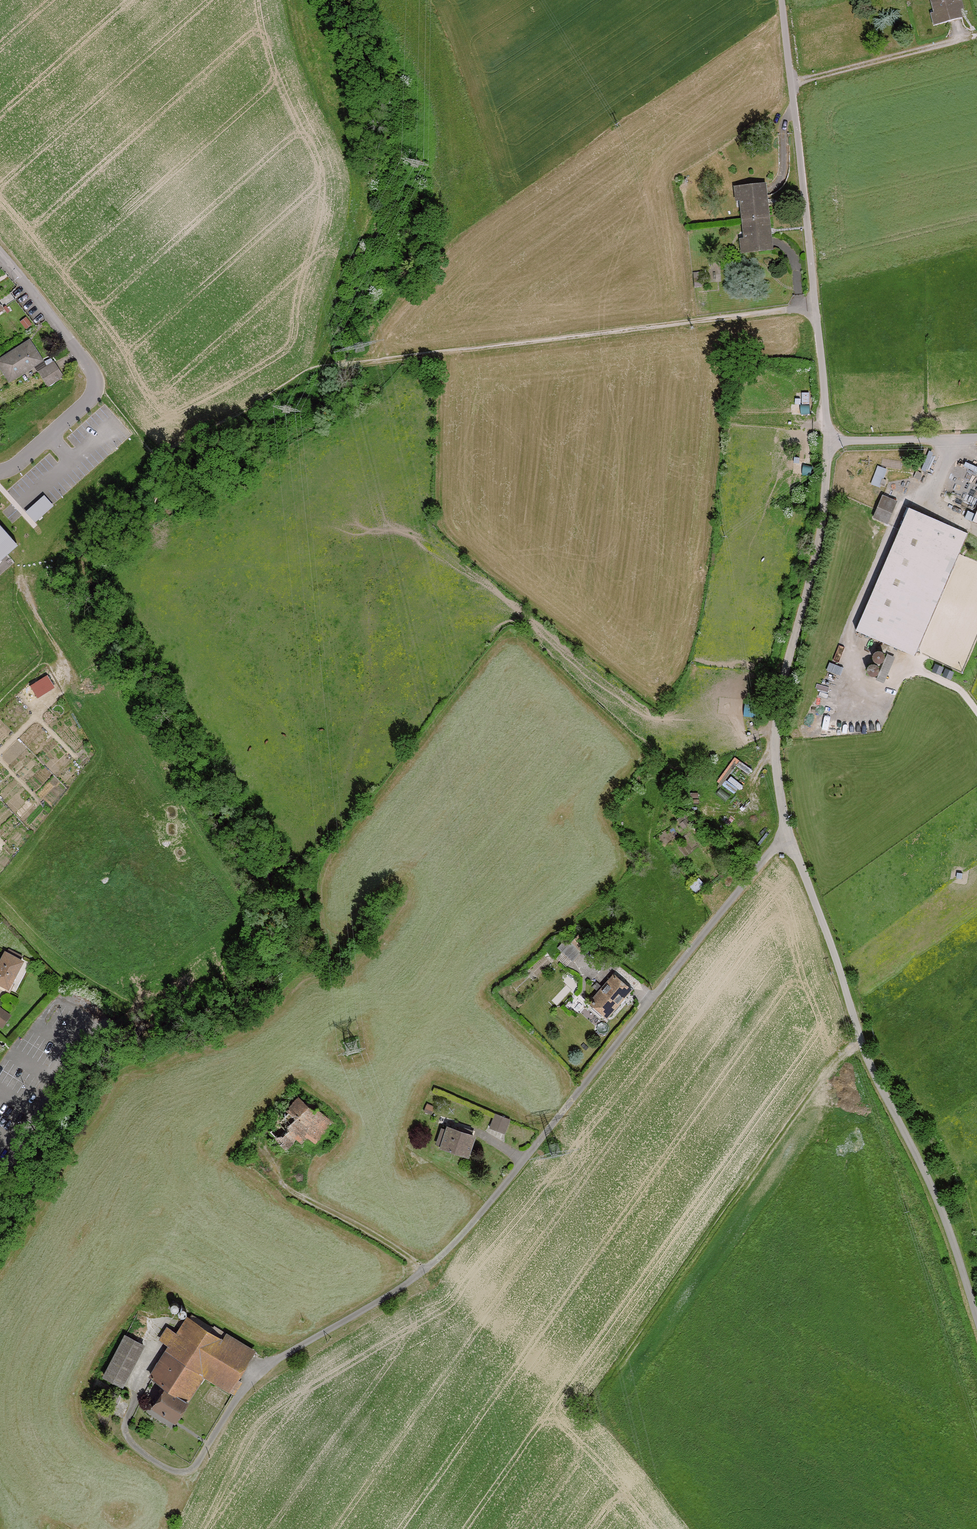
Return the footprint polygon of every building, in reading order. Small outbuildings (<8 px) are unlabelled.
[(960,18),(955,0),(926,0),(932,25),(952,20),(960,18)] [(736,255),(771,250),(769,236),(766,198),(765,186),(731,189),(732,203),(736,203),(740,236),(734,237),(736,255)] [(13,382),(37,366),(42,361),(30,344),(0,365),(13,382)] [(42,373),(48,369),(42,361),(37,366),(42,373)] [(56,364),(48,369),(42,373),(51,386),(52,386),(65,377),(56,364)] [(878,466),(871,483),(879,487),(887,469),(878,466)] [(26,511),(35,522),(54,506),(45,495),(26,511)] [(874,518),(888,524),(897,501),(883,495),(874,518)] [(913,658),(967,534),(909,508),(851,632),(913,658)] [(8,543),(0,534),(0,551),(8,543)] [(876,663),(878,663),(881,663),(883,662),(884,661),(885,659),(885,657),(885,655),(884,653),(882,652),(880,651),(878,651),(876,651),(875,652),(873,654),(872,656),(872,658),(873,660),(875,662),(876,663)] [(871,675),(873,676),(875,675),(877,674),(878,673),(879,671),(880,669),(879,667),(878,665),(877,664),(875,663),(873,663),(871,663),(869,665),(868,666),(867,668),(867,670),(868,672),(869,674),(871,675)] [(47,675),(30,685),(38,699),(55,687),(47,675)] [(589,944),(578,934),(571,943),(566,939),(558,948),(573,962),(589,944)] [(3,952),(0,957),(0,984),(5,987),(19,961),(3,952)] [(623,1000),(632,989),(613,975),(589,1004),(607,1019),(623,1000)] [(311,1146),(329,1126),(307,1104),(303,1107),(296,1100),(272,1123),(278,1131),(269,1141),(274,1146),(281,1153),(291,1141),(297,1147),(303,1141),(311,1146)] [(434,1108),(427,1104),(424,1111),(431,1114),(434,1108)] [(504,1136),(511,1119),(496,1113),(489,1130),(504,1136)] [(469,1158),(477,1136),(465,1132),(445,1125),(437,1147),(469,1158)] [(177,1313),(178,1312),(179,1311),(179,1310),(179,1309),(179,1307),(178,1306),(177,1305),(176,1305),(174,1305),(173,1306),(172,1306),(171,1308),(171,1309),(171,1310),(172,1312),(173,1313),(174,1313),(175,1313),(177,1313)] [(184,1319),(185,1318),(186,1317),(187,1316),(187,1314),(186,1313),(186,1312),(184,1311),(183,1311),(182,1311),(180,1311),(179,1312),(179,1313),(178,1315),(178,1316),(179,1317),(180,1318),(181,1319),(183,1319),(184,1319)] [(203,1378),(229,1393),(256,1352),(214,1327),(211,1332),(188,1318),(177,1333),(166,1326),(159,1340),(167,1347),(149,1378),(159,1384),(165,1388),(152,1409),(175,1423),(203,1378)] [(123,1385),(143,1345),(124,1336),(104,1375),(123,1385)]
